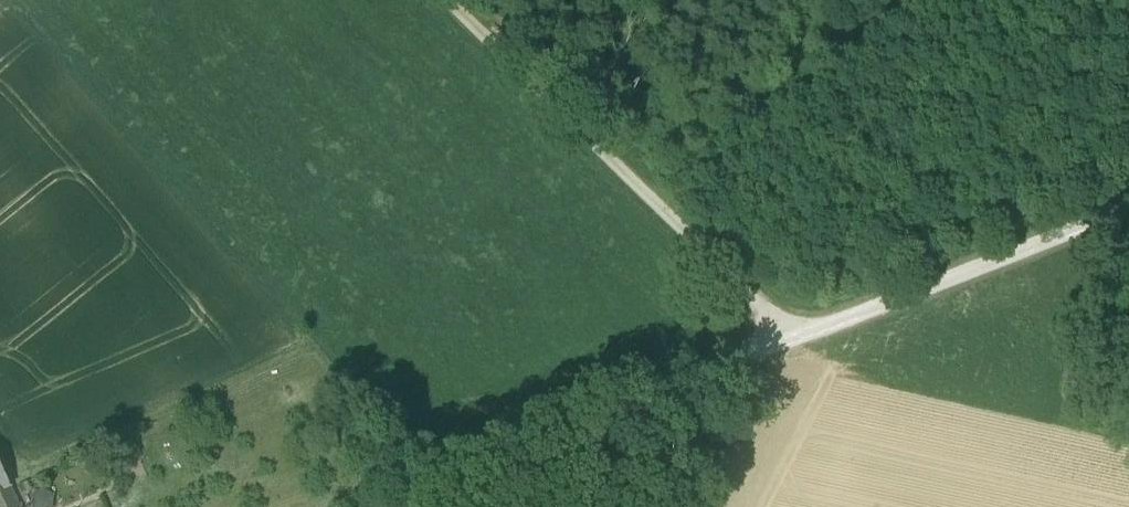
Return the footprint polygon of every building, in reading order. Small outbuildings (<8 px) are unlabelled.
[(10,489),(0,469),(0,494),(10,489)] [(10,489),(0,494),(0,506),(18,506),(10,489)]
